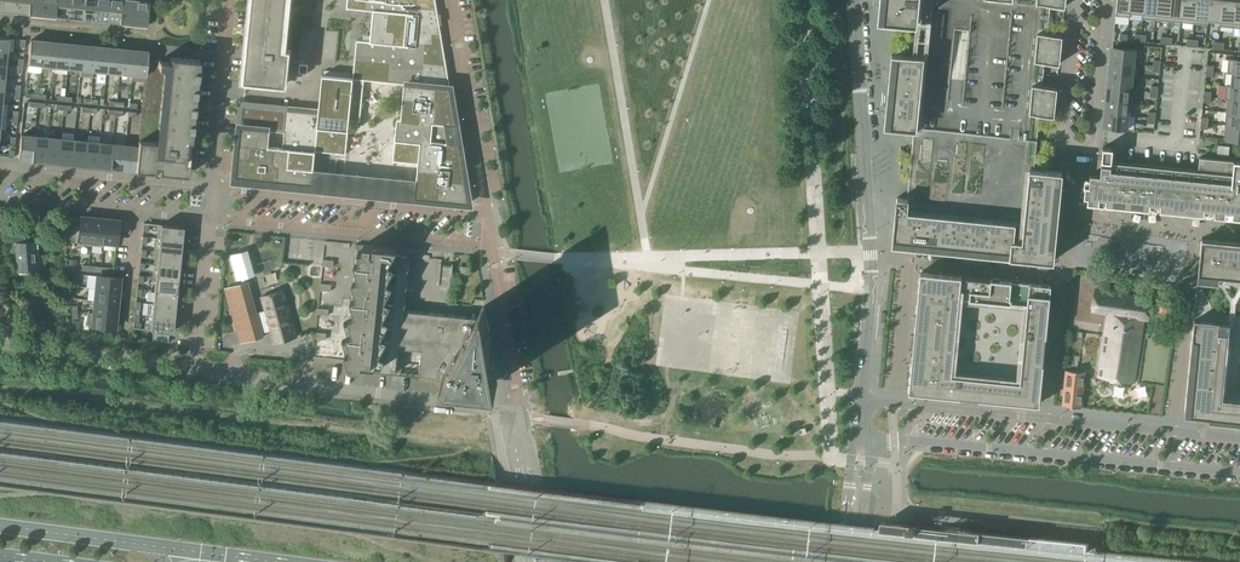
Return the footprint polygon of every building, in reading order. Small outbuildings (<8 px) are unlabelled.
[(15,11),(16,0),(3,0),(2,10),(15,11)] [(28,13),(29,0),(16,0),(15,11),(28,13)] [(41,14),(43,0),(29,0),(28,13),(41,14)] [(54,15),(56,0),(43,0),(41,14),(54,15)] [(67,17),(69,0),(56,0),(54,15),(67,17)] [(80,18),(82,0),(69,0),(67,17),(80,18)] [(94,19),(95,0),(82,0),(80,18),(94,19)] [(107,20),(109,0),(95,0),(94,19),(107,20)] [(120,22),(122,0),(109,0),(107,20),(120,22)] [(133,23),(135,0),(122,0),(120,22),(133,23)] [(133,23),(146,24),(148,1),(149,0),(135,0),(133,23)] [(292,0),(253,0),(245,80),(285,84),(289,51),(287,51),(292,0)] [(317,137),(315,151),(346,154),(349,120),(360,121),(364,80),(404,84),(401,118),(397,118),(393,161),(418,163),(415,193),(415,198),(469,203),(435,0),(347,0),(346,8),(373,11),(370,41),(357,40),(353,78),(334,76),(322,75),(319,113),(317,137)] [(914,129),(914,128),(920,129),(920,128),(920,122),(921,117),(921,114),(921,111),(932,0),(880,0),(880,2),(879,15),(878,18),(886,19),(886,18),(893,19),(893,20),(894,20),(894,19),(899,20),(900,20),(902,21),(902,20),(909,20),(908,21),(915,22),(915,26),(915,27),(914,39),(912,52),(912,57),(906,56),(906,55),(904,55),(904,56),(899,55),(898,55),(892,54),(892,56),(892,57),(891,71),(890,71),(890,74),(889,89),(888,89),(888,91),(889,91),(887,106),(886,109),(887,109),(885,123),(885,126),(889,127),(890,127),(891,127),(892,126),(897,127),(899,128),(899,127),(905,128),(914,129)] [(1048,35),(1050,5),(1051,0),(1021,0),(1020,11),(1035,12),(1030,57),(1023,127),(1007,125),(1006,137),(1037,140),(1040,115),(1041,101),(1042,87),(1045,63),(1046,49),(1048,35)] [(1130,17),(1131,0),(1117,0),(1115,16),(1130,17)] [(1143,18),(1144,0),(1131,0),(1130,17),(1130,11),(1142,12),(1141,18),(1143,18)] [(1156,20),(1158,0),(1144,0),(1143,18),(1156,20)] [(1169,21),(1171,0),(1158,0),(1156,20),(1169,21)] [(1182,22),(1184,0),(1171,0),(1169,21),(1182,22)] [(1195,24),(1197,0),(1184,0),(1182,22),(1195,24)] [(1208,25),(1210,0),(1197,0),(1195,24),(1208,25)] [(1221,26),(1223,0),(1210,0),(1208,25),(1208,22),(1220,23),(1220,26),(1221,26)] [(1234,27),(1236,0),(1223,0),(1221,26),(1234,27)] [(1116,22),(1115,30),(1129,32),(1130,24),(1116,22)] [(1033,33),(1032,47),(1060,50),(1062,36),(1033,33)] [(28,63),(41,64),(43,41),(30,40),(28,63)] [(41,64),(54,65),(56,42),(43,41),(41,64)] [(54,65),(67,67),(69,44),(56,42),(54,65)] [(67,67),(80,68),(82,45),(69,44),(67,67)] [(80,68),(93,69),(95,46),(82,45),(80,68)] [(93,69),(106,70),(108,48),(95,46),(93,69)] [(1060,50),(1032,47),(1031,61),(1059,64),(1060,50)] [(1112,47),(1111,61),(1139,64),(1139,63),(1136,63),(1138,50),(1112,47)] [(106,70),(119,72),(121,49),(108,48),(106,70)] [(119,72),(132,73),(134,50),(121,49),(119,72)] [(132,73),(145,74),(147,51),(134,50),(132,73)] [(145,74),(138,147),(135,170),(187,175),(199,59),(170,56),(169,61),(147,59),(148,52),(147,51),(145,74)] [(1227,73),(1239,74),(1239,60),(1229,59),(1227,73)] [(1111,61),(1110,74),(1138,77),(1139,64),(1111,61)] [(300,64),(299,73),(309,74),(309,65),(300,64)] [(1226,86),(1239,87),(1239,74),(1227,73),(1233,74),(1232,86),(1226,85),(1226,86)] [(1110,74),(1108,87),(1134,90),(1134,89),(1131,89),(1132,77),(1138,77),(1110,74)] [(1032,86),(1031,100),(1041,101),(1055,102),(1055,99),(1055,93),(1056,93),(1056,89),(1057,88),(1042,87),(1032,86)] [(1225,99),(1239,100),(1239,87),(1226,86),(1225,99)] [(1108,87),(1107,100),(1132,103),(1134,90),(1108,87)] [(1226,112),(1239,113),(1239,100),(1225,99),(1227,100),(1226,112)] [(1041,101),(1031,100),(1029,114),(1040,115),(1054,116),(1054,111),(1053,111),(1054,105),(1055,105),(1055,102),(1041,101)] [(1107,100),(1106,113),(1131,116),(1132,103),(1107,100)] [(236,177),(291,182),(296,135),(317,137),(319,113),(243,105),(236,177)] [(1225,125),(1239,127),(1239,113),(1226,112),(1226,113),(1229,113),(1228,125),(1225,124),(1225,125)] [(1131,116),(1106,113),(1104,127),(1127,129),(1128,116),(1131,116)] [(1225,125),(1223,139),(1239,140),(1239,127),(1225,125)] [(914,128),(914,129),(912,146),(911,153),(909,175),(908,184),(908,191),(907,197),(907,198),(902,198),(899,197),(897,197),(897,198),(897,199),(897,202),(896,212),(896,213),(895,213),(895,214),(896,214),(894,227),(894,228),(894,229),(893,243),(892,243),(892,245),(894,245),(895,244),(912,246),(912,247),(913,247),(914,247),(914,246),(932,248),(932,249),(933,249),(934,248),(951,250),(951,251),(955,251),(955,250),(971,252),(971,253),(972,253),(973,252),(990,254),(990,255),(992,255),(992,254),(1008,256),(1009,256),(1012,257),(1014,257),(1014,256),(1020,257),(1022,258),(1024,258),(1026,258),(1026,257),(1037,258),(1037,259),(1039,259),(1041,260),(1043,260),(1043,259),(1049,260),(1051,261),(1053,261),(1053,259),(1054,247),(1054,245),(1055,245),(1055,244),(1055,243),(1054,243),(1056,232),(1056,230),(1056,229),(1056,228),(1057,216),(1057,215),(1058,215),(1058,214),(1058,213),(1057,213),(1059,201),(1059,200),(1059,198),(1060,186),(1060,184),(1061,185),(1061,184),(1061,183),(1060,183),(1061,172),(1055,172),(1048,171),(1048,170),(1047,170),(1046,171),(1045,171),(1038,170),(1038,169),(1037,169),(1034,169),(1037,144),(1037,140),(1006,137),(1005,137),(997,136),(987,135),(974,134),(964,133),(959,133),(954,132),(943,131),(930,130),(920,129),(914,128)] [(18,158),(31,159),(33,136),(20,135),(18,158)] [(312,184),(315,151),(317,137),(296,135),(291,182),(312,184)] [(31,159),(44,161),(46,138),(33,136),(31,159)] [(44,161),(57,162),(59,139),(46,138),(44,161)] [(57,162),(70,163),(72,140),(59,139),(57,162)] [(70,163),(83,164),(86,142),(72,140),(70,163)] [(83,164),(96,166),(99,143),(86,142),(83,164)] [(96,166),(109,167),(112,144),(99,143),(96,166)] [(109,167),(122,168),(125,146),(112,144),(109,167)] [(1217,155),(1229,156),(1230,147),(1218,145),(1217,155)] [(122,168),(135,170),(138,147),(125,146),(122,168)] [(1088,198),(1087,203),(1239,219),(1239,161),(1233,161),(1196,157),(1195,169),(1111,161),(1112,148),(1103,147),(1100,176),(1090,175),(1089,180),(1086,180),(1084,197),(1088,198)] [(78,244),(90,245),(93,218),(80,216),(78,244)] [(90,245),(103,246),(105,219),(93,218),(90,245)] [(105,219),(103,246),(104,242),(116,243),(117,233),(117,232),(129,233),(131,221),(105,219)] [(155,237),(154,238),(181,240),(182,228),(183,228),(183,227),(158,224),(156,237),(155,237)] [(24,235),(11,236),(8,236),(9,244),(15,243),(18,270),(27,269),(27,271),(41,270),(40,257),(35,257),(34,242),(25,242),(24,235)] [(154,238),(153,251),(179,253),(181,240),(154,238)] [(1239,423),(1239,243),(1201,239),(1184,414),(1230,418),(1229,422),(1239,423)] [(350,368),(358,369),(382,371),(401,373),(443,377),(498,383),(485,304),(477,318),(430,313),(406,311),(412,256),(394,255),(395,252),(397,248),(375,246),(365,245),(356,244),(325,241),(313,360),(349,364),(350,368)] [(155,251),(154,264),(178,266),(179,253),(153,251),(155,251)] [(229,255),(237,281),(237,280),(241,279),(243,283),(225,288),(240,343),(263,336),(262,333),(271,330),(275,343),(296,337),(293,324),(283,290),(261,296),(265,310),(257,313),(248,282),(246,282),(245,278),(255,275),(254,275),(252,267),(252,266),(250,259),(250,258),(249,259),(245,260),(242,252),(230,255),(229,255)] [(154,264),(153,277),(177,279),(178,266),(154,264)] [(459,274),(461,274),(470,275),(471,267),(460,266),(459,274)] [(909,381),(909,388),(908,391),(911,391),(918,392),(948,395),(949,395),(959,396),(960,396),(961,396),(968,397),(970,397),(978,398),(990,399),(997,400),(1020,402),(1027,403),(1029,403),(1036,404),(1037,404),(1039,404),(1039,401),(1040,394),(1043,363),(1042,363),(1043,362),(1043,355),(1045,343),(1045,337),(1045,335),(1046,335),(1046,333),(1047,327),(1047,326),(1047,325),(1047,324),(1049,304),(1050,297),(1050,294),(1051,288),(1051,284),(1048,284),(1041,283),(1037,283),(1032,283),(1019,281),(1012,281),(1000,279),(993,279),(990,278),(990,279),(980,278),(961,276),(961,275),(930,272),(923,272),(920,271),(920,274),(919,281),(919,284),(918,291),(917,303),(916,310),(916,311),(913,349),(911,362),(911,369),(910,372),(909,379),(909,381)] [(97,275),(96,288),(118,290),(120,277),(97,275)] [(155,277),(154,290),(176,292),(177,279),(153,277),(152,277),(155,277)] [(1152,293),(1159,294),(1161,285),(1154,283),(1152,293)] [(96,288),(94,300),(117,303),(118,290),(96,288)] [(154,290),(153,303),(174,305),(176,292),(154,290)] [(1098,376),(1133,382),(1143,320),(1147,321),(1147,318),(1148,318),(1151,298),(1095,290),(1092,309),(1108,312),(1098,376)] [(94,300),(93,313),(116,315),(117,303),(94,300)] [(153,303),(151,316),(173,318),(174,305),(153,303)] [(116,315),(93,313),(87,312),(86,325),(115,328),(116,315)] [(173,318),(151,316),(150,330),(172,332),(172,331),(173,318)] [(1062,406),(1081,408),(1087,375),(1067,372),(1062,406)] [(934,535),(949,537),(956,538),(957,530),(935,528),(934,535)] [(1032,548),(1066,549),(1066,539),(1032,538),(1032,548)]
